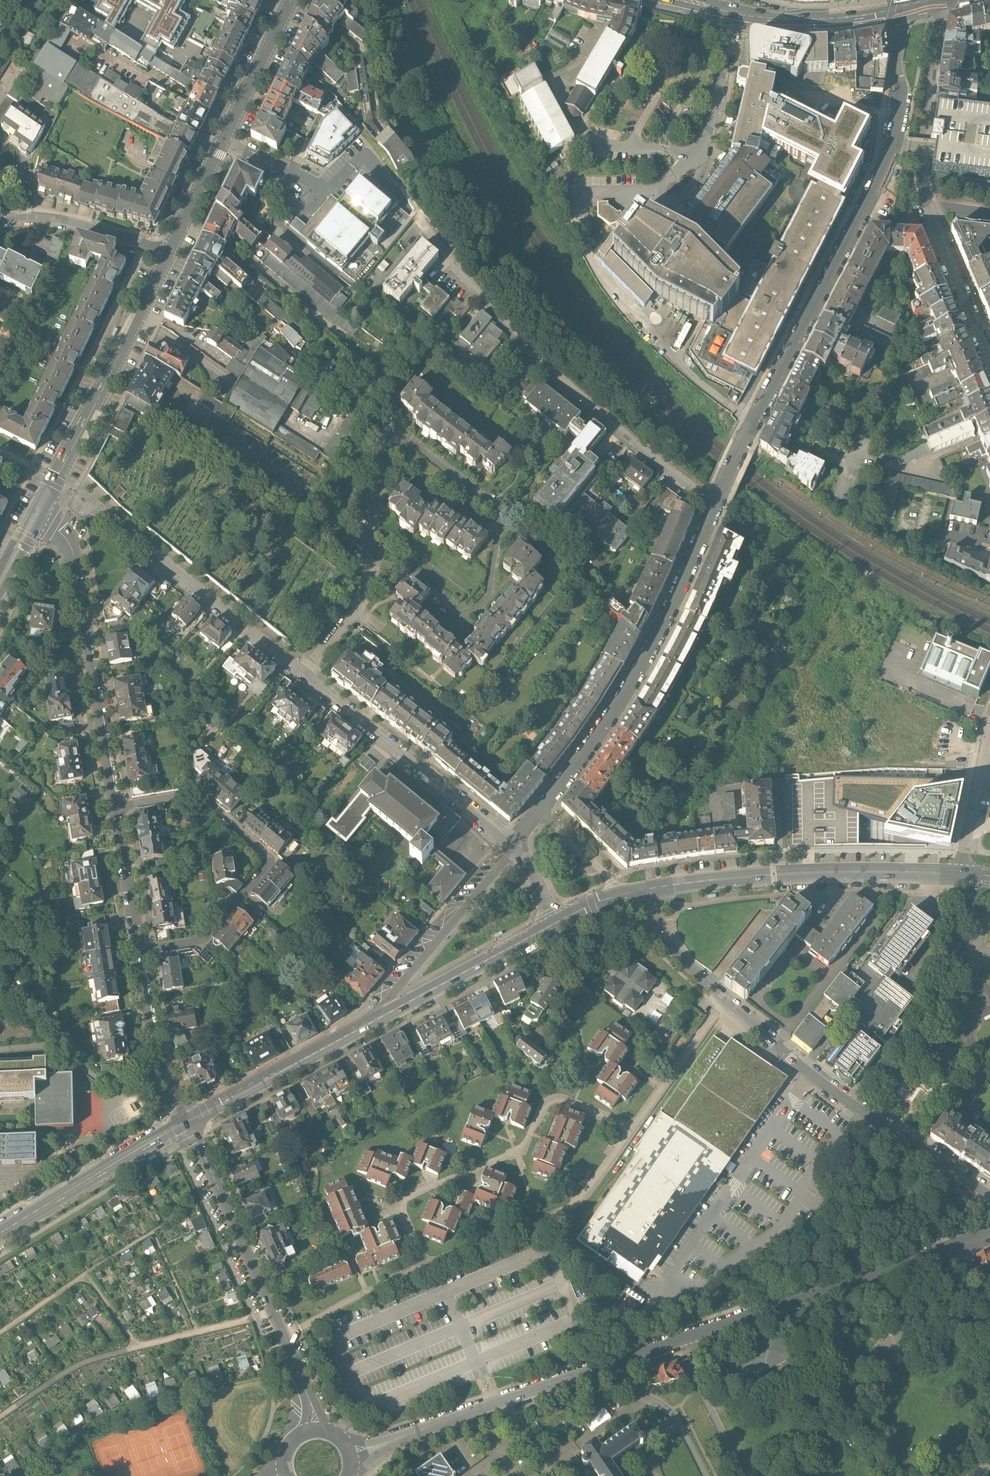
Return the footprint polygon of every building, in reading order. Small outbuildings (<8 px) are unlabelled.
[(174,53),(191,21),(180,15),(186,6),(175,0),(105,0),(96,16),(110,23),(105,32),(113,36),(118,27),(120,29),(133,5),(157,18),(138,51),(143,54),(154,61),(157,55),(161,49),(162,46),(165,48),(174,53)] [(232,11),(236,13),(254,21),(261,7),(245,0),(225,0),(221,6),(232,11)] [(313,10),(332,27),(337,22),(343,13),(327,0),(318,0),(313,10)] [(343,13),(353,21),(358,16),(357,12),(355,11),(358,7),(349,0),(327,0),(343,13)] [(565,5),(566,0),(552,0),(559,3),(558,5),(555,6),(548,16),(555,20),(565,5)] [(607,19),(613,21),(617,1),(614,0),(566,0),(565,5),(579,11),(578,14),(588,17),(597,20),(598,17),(607,19)] [(610,29),(607,34),(625,45),(626,45),(632,35),(635,19),(638,9),(618,4),(618,1),(617,1),(613,21),(612,23),(615,24),(611,29),(610,29)] [(313,10),(307,23),(324,39),(334,29),(332,27),(313,10)] [(247,36),(254,21),(236,13),(232,11),(228,18),(215,11),(211,19),(215,21),(229,28),(229,27),(247,36)] [(983,11),(972,14),(974,41),(974,47),(974,52),(981,54),(980,41),(979,34),(985,32),(983,11)] [(73,13),(62,31),(71,36),(106,55),(109,50),(116,38),(113,36),(105,32),(92,24),(73,13)] [(366,32),(353,21),(343,13),(337,22),(342,26),(343,25),(363,41),(368,34),(366,32)] [(972,14),(949,19),(947,38),(974,41),(972,14)] [(215,56),(215,55),(220,45),(214,42),(213,45),(202,39),(203,37),(201,36),(204,31),(207,33),(209,30),(206,28),(208,25),(207,25),(209,21),(214,24),(215,21),(211,19),(203,15),(189,43),(198,47),(215,56)] [(307,23),(302,35),(321,53),(329,43),(324,39),(307,23)] [(220,45),(215,55),(233,65),(241,51),(247,36),(229,27),(229,28),(220,45)] [(34,37),(22,31),(17,41),(29,47),(34,37)] [(62,31),(48,50),(60,57),(71,36),(62,31)] [(871,33),(874,55),(871,90),(883,91),(888,60),(885,35),(885,31),(871,33)] [(790,41),(761,34),(755,32),(752,34),(750,35),(750,40),(751,67),(766,70),(774,72),(797,77),(801,70),(828,69),(828,40),(790,41)] [(865,34),(854,36),(856,64),(862,63),(861,57),(874,55),(871,33),(865,34)] [(577,83),(595,95),(612,67),(626,45),(625,45),(607,34),(577,83)] [(302,35),(291,56),(306,70),(313,62),(336,83),(344,74),(321,53),(302,35)] [(841,38),(828,40),(828,69),(828,72),(856,70),(856,64),(854,36),(841,38)] [(138,51),(116,38),(109,50),(136,66),(143,54),(138,51)] [(974,41),(947,38),(946,47),(964,52),(965,46),(974,47),(974,41)] [(964,52),(946,47),(943,66),(962,69),(964,52)] [(46,78),(64,89),(77,68),(60,57),(48,50),(34,71),(35,71),(46,78)] [(13,58),(1,52),(0,54),(0,79),(13,58)] [(154,61),(143,54),(136,66),(147,73),(150,68),(154,61)] [(209,69),(207,73),(224,83),(226,79),(233,65),(215,55),(215,56),(209,69)] [(291,56),(277,85),(299,96),(302,90),(301,87),(308,72),(306,70),(291,56)] [(362,56),(353,58),(356,73),(347,74),(350,92),(359,91),(365,129),(382,148),(394,137),(389,131),(382,137),(373,124),(362,56)] [(178,75),(154,61),(150,68),(173,82),(178,75)] [(524,94),(521,96),(550,150),(574,137),(545,82),(544,83),(544,82),(547,81),(546,79),(544,77),(542,78),(541,77),(542,77),(534,63),(513,74),(521,88),(524,94)] [(25,73),(14,90),(24,97),(25,97),(36,80),(31,77),(35,71),(34,71),(26,66),(22,72),(25,73)] [(962,69),(943,66),(940,80),(976,85),(978,86),(979,78),(964,77),(962,78),(961,78),(962,69)] [(762,139),(771,100),(774,82),(764,78),(765,75),(766,70),(751,67),(738,123),(734,125),(731,127),(728,133),(731,134),(729,142),(733,143),(731,151),(734,152),(730,157),(697,199),(675,228),(641,211),(635,219),(632,216),(624,226),(620,231),(616,235),(620,238),(612,247),(654,293),(705,320),(713,325),(738,293),(740,285),(729,273),(719,263),(778,183),(769,176),(765,173),(770,165),(763,160),(758,157),(762,139)] [(69,92),(88,104),(101,83),(77,68),(64,89),(69,92)] [(224,83),(207,73),(200,88),(217,98),(224,83)] [(194,85),(178,75),(173,82),(189,91),(191,91),(192,88),(194,85)] [(58,111),(69,92),(64,89),(46,78),(30,101),(34,103),(41,107),(44,102),(58,111)] [(976,85),(940,80),(938,91),(960,94),(975,97),(976,85)] [(159,140),(170,145),(178,128),(158,118),(101,83),(88,104),(159,140)] [(595,95),(577,83),(565,103),(567,104),(566,106),(568,112),(573,116),(579,114),(580,112),(583,114),(595,95)] [(192,102),(190,105),(208,115),(210,112),(217,98),(200,88),(194,85),(192,88),(197,91),(192,102)] [(275,89),(270,99),(290,108),(294,102),(317,114),(321,107),(299,96),(277,85),(275,89)] [(303,91),(302,90),(299,96),(321,107),(325,109),(331,104),(325,98),(307,89),(303,90),(303,91)] [(15,110),(24,97),(14,90),(8,99),(0,111),(0,128),(2,130),(15,110)] [(938,91),(932,137),(937,138),(937,141),(936,146),(936,149),(935,157),(934,165),(989,177),(989,108),(958,103),(960,94),(938,91)] [(170,109),(180,113),(185,103),(171,96),(166,105),(171,107),(170,109)] [(24,97),(15,110),(20,114),(22,113),(26,116),(34,103),(30,101),(25,97),(24,97)] [(775,102),(771,100),(762,139),(809,164),(813,166),(805,181),(817,187),(842,201),(844,202),(852,187),(867,159),(858,155),(874,124),(843,108),(833,126),(783,100),(778,97),(775,102)] [(281,127),(290,108),(270,99),(266,108),(261,118),(281,127)] [(331,104),(325,109),(321,107),(317,114),(326,117),(326,119),(321,124),(307,153),(328,163),(364,128),(336,99),(331,104)] [(208,115),(190,105),(180,125),(178,128),(197,138),(199,135),(208,115)] [(15,110),(2,130),(17,140),(15,144),(21,148),(21,151),(23,153),(27,155),(30,157),(32,155),(38,146),(40,143),(41,143),(42,140),(44,137),(43,136),(46,131),(46,129),(41,126),(26,116),(22,113),(20,114),(15,110)] [(48,112),(41,126),(46,129),(46,131),(51,134),(59,118),(48,112)] [(261,118),(251,137),(270,146),(277,149),(286,130),(281,127),(261,118)] [(178,128),(170,145),(189,155),(197,138),(178,128)] [(51,134),(46,131),(43,136),(44,137),(42,140),(47,143),(51,134)] [(397,171),(414,160),(411,155),(404,146),(395,136),(394,137),(382,148),(389,156),(397,171)] [(47,143),(42,140),(41,143),(40,143),(38,146),(32,155),(30,157),(27,155),(29,173),(35,175),(41,155),(43,149),(43,150),(44,149),(47,143)] [(158,174),(156,177),(174,186),(176,183),(183,168),(189,155),(170,145),(159,140),(148,165),(159,170),(158,174)] [(49,162),(41,159),(36,173),(43,175),(45,170),(47,171),(49,162)] [(263,180),(237,167),(223,196),(239,209),(247,192),(255,196),(263,180)] [(47,171),(45,170),(43,175),(42,179),(40,186),(42,186),(39,194),(56,199),(63,176),(47,171)] [(69,178),(63,176),(56,199),(79,206),(79,205),(84,188),(75,182),(76,178),(70,177),(69,178)] [(154,227),(174,186),(156,177),(153,176),(148,186),(147,186),(144,192),(145,192),(143,196),(144,197),(142,200),(126,195),(119,216),(154,227)] [(341,202),(331,194),(306,225),(299,233),(309,241),(308,243),(342,271),(369,239),(377,246),(381,242),(385,237),(376,230),(397,205),(362,176),(341,202)] [(92,190),(84,188),(79,205),(96,210),(96,209),(101,190),(102,189),(93,186),(92,190)] [(773,260),(769,267),(722,360),(753,376),(756,378),(841,211),(845,204),(842,202),(842,201),(817,187),(816,189),(811,187),(808,193),(779,249),(774,247),(769,258),(773,260)] [(106,192),(101,190),(96,209),(101,210),(101,211),(119,216),(126,195),(107,190),(106,192)] [(244,214),(239,209),(223,196),(217,208),(257,242),(262,236),(241,218),(244,214)] [(620,231),(624,226),(620,222),(625,221),(623,215),(621,209),(619,210),(609,203),(609,199),(603,200),(598,200),(598,214),(620,231)] [(226,247),(234,230),(238,233),(236,236),(251,249),(252,249),(257,242),(217,208),(203,236),(226,247)] [(296,217),(290,225),(299,233),(306,225),(296,217)] [(968,268),(984,262),(980,252),(989,260),(989,259),(989,229),(956,224),(952,229),(960,248),(968,268)] [(871,228),(865,238),(884,256),(886,252),(888,251),(903,252),(904,230),(888,229),(871,228)] [(920,231),(904,230),(903,252),(910,252),(911,254),(909,254),(909,260),(909,261),(910,261),(915,276),(916,275),(936,267),(928,248),(920,231)] [(194,257),(216,268),(242,290),(249,281),(228,263),(227,264),(224,267),(219,262),(226,247),(203,236),(194,257)] [(48,376),(29,417),(48,426),(57,406),(67,385),(77,363),(87,345),(96,324),(106,304),(116,284),(126,263),(113,257),(116,248),(95,242),(78,237),(71,264),(86,268),(90,259),(103,263),(87,295),(68,335),(48,376)] [(64,240),(53,237),(50,248),(46,260),(57,263),(61,252),(64,240)] [(884,256),(865,238),(859,250),(847,273),(869,284),(884,256)] [(292,253),(275,239),(266,249),(283,264),(292,253)] [(252,249),(251,249),(249,251),(296,291),(297,291),(334,322),(352,336),(360,327),(337,310),(283,264),(266,249),(257,242),(252,249)] [(400,305),(414,287),(415,288),(414,289),(420,293),(422,290),(430,297),(420,309),(433,320),(443,307),(449,300),(437,289),(435,291),(421,279),(439,258),(423,245),(384,292),(400,305)] [(0,253),(0,276),(9,257),(0,253)] [(292,253),(283,264),(337,310),(351,294),(305,256),(300,261),(292,253)] [(9,257),(0,276),(0,279),(32,294),(43,272),(9,256),(9,257)] [(194,257),(188,268),(209,278),(212,273),(214,275),(214,276),(227,287),(229,285),(239,294),(242,290),(216,268),(194,257)] [(743,394),(753,376),(722,360),(769,267),(756,259),(740,285),(738,293),(713,325),(705,320),(690,351),(707,376),(743,394)] [(968,268),(973,280),(980,295),(989,291),(989,262),(989,260),(984,262),(968,268)] [(943,285),(936,267),(916,275),(921,288),(917,289),(918,293),(915,294),(918,301),(945,291),(943,285)] [(204,287),(209,278),(188,268),(182,282),(200,291),(202,292),(216,304),(221,297),(210,288),(208,288),(207,289),(204,287)] [(844,280),(837,293),(859,304),(869,284),(847,273),(844,280)] [(367,282),(373,288),(382,279),(376,274),(367,282)] [(260,290),(249,281),(242,290),(253,299),(258,292),(260,290)] [(184,325),(200,291),(182,282),(165,316),(184,325)] [(948,296),(945,291),(918,301),(911,304),(914,311),(927,306),(930,313),(931,313),(951,304),(948,296)] [(989,320),(989,291),(980,295),(989,317),(989,320)] [(297,336),(303,329),(258,292),(253,299),(280,322),(274,329),(279,334),(278,335),(301,350),(305,343),(297,336)] [(859,304),(837,293),(830,307),(824,319),(844,328),(846,329),(859,304)] [(443,307),(454,315),(463,305),(457,300),(454,304),(449,300),(443,307)] [(466,300),(463,305),(454,315),(459,320),(472,305),(466,300)] [(955,313),(951,304),(931,313),(933,319),(936,327),(957,318),(955,313)] [(881,306),(876,315),(895,325),(900,315),(881,306)] [(491,321),(482,313),(460,338),(461,339),(457,345),(456,344),(447,354),(473,375),(500,343),(496,341),(502,334),(489,323),(491,321)] [(960,325),(957,318),(936,327),(920,334),(922,341),(940,333),(943,340),(963,332),(960,325)] [(844,328),(824,319),(813,339),(835,349),(840,341),(838,340),(841,334),(844,328)] [(920,334),(936,327),(933,319),(912,329),(915,336),(920,334)] [(864,326),(859,336),(889,350),(894,340),(864,326)] [(846,329),(844,328),(841,334),(849,338),(851,332),(846,329)] [(234,359),(242,348),(224,335),(213,330),(209,337),(207,336),(204,340),(217,347),(234,359)] [(966,341),(963,332),(943,340),(939,342),(942,349),(928,354),(928,353),(922,356),(899,366),(901,373),(928,362),(968,346),(966,341)] [(375,351),(383,345),(378,338),(374,340),(370,334),(365,337),(375,351)] [(835,349),(813,339),(803,358),(819,366),(828,370),(832,361),(828,359),(829,356),(831,357),(835,349)] [(225,405),(235,411),(273,435),(279,425),(290,407),(300,415),(311,421),(327,394),(289,368),(294,360),(270,344),(269,344),(265,341),(259,348),(256,353),(252,359),(239,381),(225,405)] [(840,341),(835,349),(865,363),(872,350),(862,346),(861,348),(849,342),(847,344),(840,341)] [(146,357),(147,358),(174,374),(181,378),(189,360),(165,349),(164,350),(163,349),(164,347),(159,345),(156,346),(155,348),(151,346),(146,357)] [(952,364),(954,368),(974,360),(971,353),(968,346),(928,362),(932,372),(945,367),(946,366),(952,364)] [(226,370),(239,381),(252,359),(256,353),(250,349),(248,353),(242,348),(234,359),(226,370)] [(859,376),(865,363),(835,349),(831,357),(839,360),(838,363),(850,369),(849,371),(859,376)] [(127,394),(129,395),(155,411),(163,398),(160,396),(165,388),(174,374),(147,358),(139,371),(142,374),(136,382),(136,381),(131,389),(130,389),(127,394)] [(819,366),(803,358),(790,385),(805,393),(819,366)] [(979,371),(974,360),(954,368),(956,375),(955,376),(957,381),(960,389),(983,380),(979,371)] [(887,403),(911,394),(907,383),(932,372),(928,362),(901,373),(892,377),(887,403)] [(409,402),(422,413),(435,397),(438,393),(421,380),(409,395),(412,397),(409,402)] [(983,380),(960,389),(933,401),(936,409),(963,397),(966,403),(988,394),(984,384),(983,380)] [(933,401),(960,389),(957,381),(914,399),(918,407),(933,401)] [(581,417),(541,384),(536,390),(532,386),(523,397),(527,401),(525,403),(565,436),(569,431),(580,441),(562,462),(561,462),(561,463),(566,467),(535,505),(553,520),(562,509),(593,472),(600,464),(600,461),(596,458),(593,458),(591,460),(587,457),(588,456),(586,455),(603,434),(605,435),(606,435),(593,424),(586,433),(583,431),(584,429),(579,425),(577,426),(575,424),(581,417)] [(790,385),(777,410),(796,419),(809,394),(805,393),(790,385)] [(235,411),(225,405),(205,393),(198,402),(228,421),(235,411)] [(966,403),(971,416),(967,417),(966,413),(923,432),(927,441),(969,424),(974,422),(989,415),(989,398),(988,394),(966,403)] [(129,395),(125,404),(126,404),(127,404),(148,417),(147,420),(153,423),(159,414),(155,411),(129,395)] [(422,420),(462,453),(465,448),(478,432),(435,397),(422,413),(420,415),(424,418),(422,420)] [(122,409),(110,434),(121,441),(134,417),(134,415),(122,409)] [(796,420),(796,419),(777,410),(762,441),(763,442),(780,450),(788,435),(796,420)] [(214,444),(220,434),(185,412),(179,422),(214,444)] [(352,412),(322,455),(333,462),(363,419),(352,412)] [(48,426),(29,417),(25,425),(16,421),(17,420),(5,414),(0,426),(0,434),(7,437),(7,438),(9,439),(12,440),(12,439),(36,451),(48,426)] [(974,422),(982,440),(989,437),(989,415),(974,422)] [(969,424),(927,441),(896,454),(900,464),(973,434),(969,424)] [(321,452),(279,425),(273,435),(315,461),(321,452)] [(823,433),(817,430),(813,441),(818,443),(819,442),(822,435),(823,433)] [(499,449),(478,432),(465,448),(477,457),(475,459),(486,469),(493,461),(503,470),(518,452),(505,442),(499,449)] [(828,438),(822,435),(819,442),(825,444),(828,438)] [(828,437),(828,438),(825,444),(824,446),(829,449),(834,439),(828,437)] [(982,440),(967,447),(970,454),(986,447),(989,454),(989,453),(989,437),(982,440)] [(780,450),(763,442),(762,444),(760,447),(777,461),(777,460),(786,465),(785,467),(813,490),(824,467),(808,459),(807,460),(799,456),(796,461),(790,458),(789,459),(778,454),(779,453),(780,450)] [(653,476),(631,459),(620,473),(642,490),(653,476)] [(943,485),(874,468),(873,473),(872,478),(877,480),(898,485),(947,497),(954,499),(956,499),(949,482),(943,485)] [(598,477),(593,472),(562,509),(615,553),(631,534),(607,515),(611,510),(604,504),(600,508),(584,495),(598,477)] [(898,485),(877,480),(871,504),(873,504),(892,509),(898,485)] [(389,506),(402,517),(399,521),(411,532),(416,526),(429,511),(417,500),(419,498),(404,485),(391,500),(393,502),(389,506)] [(125,490),(116,499),(131,512),(140,503),(125,490)] [(677,499),(667,490),(654,508),(660,512),(662,510),(668,516),(670,513),(672,515),(676,505),(675,505),(677,499)] [(653,497),(647,493),(635,509),(641,513),(653,497)] [(971,497),(965,495),(962,506),(953,503),(950,518),(976,525),(982,500),(971,497)] [(871,513),(891,518),(892,509),(873,504),(871,513)] [(434,505),(429,511),(416,526),(428,536),(431,533),(444,544),(445,542),(461,524),(447,512),(445,514),(434,505)] [(696,514),(676,505),(672,515),(653,559),(673,568),(696,514)] [(463,521),(461,524),(445,542),(457,551),(459,549),(471,559),(489,538),(475,527),(473,530),(463,521)] [(726,529),(715,556),(736,564),(742,549),(745,551),(749,540),(726,529)] [(511,554),(504,563),(511,569),(515,564),(518,567),(512,574),(523,582),(531,573),(540,562),(529,554),(532,550),(520,540),(510,553),(511,554)] [(988,569),(982,568),(981,569),(968,562),(969,560),(962,557),(961,559),(957,557),(959,552),(951,548),(944,561),(973,575),(989,583),(989,563),(988,569)] [(743,567),(736,564),(715,556),(704,584),(725,594),(730,581),(736,583),(743,567)] [(653,559),(641,585),(661,595),(667,581),(673,568),(653,559)] [(136,568),(123,584),(143,601),(149,594),(156,584),(155,583),(136,568)] [(544,584),(531,573),(523,582),(515,592),(512,589),(502,602),(521,617),(543,590),(541,588),(544,584)] [(159,577),(155,583),(156,584),(149,594),(155,599),(161,592),(165,595),(172,586),(159,577)] [(424,646),(436,631),(438,629),(426,620),(427,619),(416,610),(428,595),(409,580),(396,596),(405,604),(402,607),(398,604),(387,616),(392,620),(390,623),(397,629),(399,626),(424,646)] [(104,625),(116,624),(124,615),(131,621),(141,608),(139,607),(143,601),(123,584),(108,602),(113,606),(111,609),(108,606),(105,607),(103,610),(104,625)] [(713,621),(725,594),(704,584),(692,611),(713,621)] [(655,608),(661,595),(641,585),(631,606),(634,609),(649,621),(655,608)] [(176,610),(176,611),(172,616),(179,622),(176,625),(183,631),(190,623),(201,610),(187,599),(181,605),(180,605),(176,610)] [(474,632),(477,634),(462,652),(471,659),(481,667),(488,658),(486,657),(494,647),(505,633),(507,634),(508,633),(521,617),(502,602),(488,619),(486,617),(474,632)] [(640,638),(649,621),(634,609),(628,615),(613,602),(607,610),(622,623),(640,638)] [(32,622),(31,630),(51,633),(54,613),(55,609),(35,606),(35,610),(34,610),(33,618),(32,618),(32,622)] [(207,615),(201,610),(190,623),(196,628),(207,615)] [(692,611),(677,641),(697,652),(713,621),(692,611)] [(213,620),(201,635),(219,649),(231,634),(213,620)] [(624,668),(640,638),(622,623),(604,657),(606,658),(624,668)] [(469,661),(471,659),(462,652),(436,631),(424,646),(423,647),(445,666),(442,670),(454,680),(457,676),(460,679),(472,664),(469,661)] [(115,650),(117,662),(138,659),(135,634),(121,636),(113,637),(115,650)] [(677,641),(661,672),(680,682),(697,652),(677,641)] [(240,671),(247,676),(261,658),(248,648),(235,664),(241,669),(240,671)] [(17,655),(2,672),(5,675),(0,681),(0,684),(14,696),(21,688),(19,686),(33,669),(17,655)] [(979,655),(963,692),(978,699),(989,671),(989,659),(979,655)] [(356,660),(355,661),(349,656),(332,677),(351,691),(375,661),(371,658),(370,660),(366,656),(360,663),(356,660)] [(276,669),(261,658),(247,676),(251,679),(255,682),(262,687),(263,686),(276,669)] [(606,658),(582,697),(599,708),(624,668),(606,658)] [(386,686),(377,678),(383,671),(378,666),(379,665),(375,661),(351,691),(369,706),(386,686)] [(658,716),(680,682),(661,672),(637,704),(658,716)] [(120,679),(124,701),(150,697),(146,675),(120,679)] [(284,691),(285,690),(292,683),(285,677),(278,686),(284,691)] [(60,680),(46,682),(49,700),(68,697),(66,684),(66,683),(66,680),(64,679),(61,679),(60,680)] [(263,686),(262,687),(255,682),(249,689),(258,699),(267,688),(263,686)] [(0,684),(0,708),(6,712),(14,704),(18,709),(22,705),(20,703),(14,696),(0,684)] [(419,713),(386,686),(369,706),(402,733),(419,713)] [(277,716),(283,721),(299,701),(285,690),(284,691),(272,705),(280,712),(277,716)] [(49,700),(48,701),(51,723),(59,721),(65,720),(68,720),(69,720),(72,720),(74,718),(73,715),(72,714),(69,697),(68,697),(49,700)] [(152,707),(150,697),(124,701),(127,718),(132,717),(133,721),(159,716),(157,706),(152,707)] [(582,697),(555,733),(573,747),(599,708),(582,697)] [(312,712),(299,701),(283,721),(289,726),(292,722),(300,729),(313,713),(313,712),(312,712)] [(325,709),(319,704),(312,712),(313,712),(313,713),(319,718),(325,709)] [(637,704),(618,732),(638,746),(658,716),(637,704)] [(918,715),(914,713),(916,708),(913,707),(909,717),(927,723),(931,713),(920,709),(918,715)] [(452,740),(419,713),(402,733),(435,760),(448,744),(452,740)] [(318,735),(331,746),(346,726),(332,715),(320,729),(321,731),(318,735)] [(73,723),(61,725),(63,736),(75,735),(73,723)] [(361,738),(346,726),(331,746),(343,756),(345,757),(346,757),(361,738)] [(128,730),(130,737),(142,734),(141,728),(128,730)] [(618,732),(602,755),(622,769),(638,746),(618,732)] [(555,733),(527,766),(545,781),(573,747),(555,733)] [(130,739),(133,759),(155,755),(152,735),(130,739)] [(469,761),(448,744),(435,760),(455,777),(469,761)] [(63,747),(59,748),(62,763),(80,759),(77,745),(63,747)] [(158,776),(155,755),(133,759),(136,780),(158,776)] [(366,755),(359,764),(368,771),(375,762),(366,755)] [(597,802),(622,769),(602,755),(578,787),(597,802)] [(351,761),(346,757),(345,757),(343,756),(337,763),(344,769),(351,761)] [(62,763),(58,763),(62,783),(83,779),(80,759),(62,763)] [(212,771),(204,780),(219,793),(233,776),(216,761),(210,769),(212,771)] [(503,789),(469,761),(455,777),(489,805),(503,789)] [(504,788),(503,789),(489,805),(511,823),(545,781),(527,766),(507,790),(504,788)] [(235,774),(233,776),(219,793),(238,809),(254,790),(235,774)] [(387,788),(375,777),(336,823),(332,820),(327,827),(346,842),(365,820),(363,818),(371,809),(416,847),(410,854),(422,865),(430,855),(445,868),(427,890),(443,903),(465,876),(454,867),(447,862),(426,843),(423,841),(432,829),(444,839),(459,820),(447,810),(436,822),(433,820),(430,817),(425,813),(397,789),(401,785),(394,779),(393,781),(387,788)] [(926,781),(909,780),(834,778),(799,780),(803,846),(858,845),(858,830),(858,813),(892,823),(884,833),(941,845),(948,847),(964,778),(927,777),(926,781)] [(33,791),(25,785),(19,792),(27,799),(33,791)] [(743,787),(747,835),(748,844),(748,847),(775,845),(773,824),(770,786),(743,787)] [(561,807),(583,828),(595,813),(591,809),(597,802),(578,787),(561,807)] [(722,794),(725,831),(737,830),(734,793),(722,794)] [(74,816),(77,815),(96,812),(93,794),(71,798),(74,816)] [(142,807),(143,815),(156,813),(162,812),(161,805),(142,807)] [(266,807),(252,823),(267,836),(281,820),(266,807)] [(100,833),(96,812),(77,815),(80,836),(100,833)] [(143,815),(148,840),(169,837),(165,817),(157,818),(156,813),(143,815)] [(598,816),(595,813),(583,828),(615,859),(631,841),(602,813),(598,816)] [(281,820),(267,836),(285,851),(291,845),(299,835),(281,820)] [(748,844),(747,835),(740,836),(740,831),(737,830),(725,831),(713,832),(715,855),(738,853),(738,845),(744,845),(748,844)] [(695,834),(698,857),(715,855),(713,832),(695,834)] [(676,837),(679,860),(698,857),(695,834),(676,837)] [(291,845),(299,852),(307,842),(299,835),(291,845)] [(148,840),(151,859),(163,857),(172,856),(169,837),(148,840)] [(658,864),(679,860),(676,837),(655,841),(658,864)] [(636,845),(631,841),(615,859),(627,871),(630,868),(658,864),(655,841),(636,845)] [(100,854),(99,846),(84,849),(85,856),(100,854)] [(240,853),(219,856),(223,882),(244,879),(240,853)] [(163,857),(164,867),(176,865),(174,855),(172,856),(163,857)] [(81,882),(86,881),(107,878),(103,857),(77,861),(81,882)] [(286,861),(273,877),(288,890),(301,874),(286,861)] [(164,876),(153,878),(157,903),(181,900),(177,879),(165,881),(164,876)] [(275,904),(288,890),(273,877),(260,891),(275,904)] [(111,899),(107,878),(86,881),(88,895),(80,897),(82,907),(96,904),(96,902),(111,899)] [(851,899),(844,908),(863,923),(874,909),(864,901),(862,904),(853,897),(851,899)] [(181,900),(157,903),(161,926),(184,922),(181,900)] [(437,914),(441,909),(431,901),(427,905),(437,914)] [(785,901),(773,917),(795,934),(804,922),(810,914),(796,904),(794,907),(785,901)] [(244,908),(232,922),(248,935),(252,930),(258,935),(263,929),(258,925),(261,922),(244,908)] [(845,946),(863,923),(844,908),(837,917),(826,932),(845,946)] [(923,917),(911,908),(873,956),(876,958),(870,966),(886,978),(889,981),(894,975),(895,973),(899,976),(930,937),(926,934),(933,925),(923,917)] [(411,916),(399,930),(415,943),(426,929),(411,916)] [(768,924),(758,938),(780,954),(795,934),(773,917),(768,924)] [(226,945),(228,943),(236,950),(248,935),(232,922),(220,937),(221,938),(220,939),(220,943),(223,945),(226,945)] [(830,966),(845,946),(826,932),(823,936),(818,933),(804,922),(795,934),(813,947),(810,952),(830,966)] [(118,947),(114,924),(90,928),(94,951),(98,950),(118,947)] [(404,956),(415,943),(399,930),(395,935),(389,931),(382,939),(404,956)] [(749,949),(741,959),(763,976),(780,954),(758,938),(749,949)] [(122,972),(118,947),(98,950),(102,975),(122,972)] [(166,952),(167,959),(186,956),(201,953),(200,948),(194,947),(166,952)] [(361,966),(364,969),(381,983),(392,969),(372,952),(361,966)] [(186,956),(167,959),(173,989),(191,986),(186,956)] [(622,1003),(624,1001),(636,1009),(645,996),(640,993),(643,987),(648,991),(658,976),(646,968),(647,966),(639,961),(638,963),(627,956),(618,969),(616,972),(614,974),(605,988),(615,995),(613,997),(622,1003)] [(564,961),(559,957),(553,965),(561,971),(565,966),(562,964),(564,961)] [(747,998),(763,976),(741,959),(732,971),(725,981),(747,998)] [(528,964),(505,976),(517,1000),(532,993),(529,987),(538,983),(528,964)] [(358,984),(371,995),(381,983),(364,969),(361,973),(356,969),(348,979),(356,986),(358,984)] [(886,978),(868,1002),(863,998),(859,995),(866,986),(847,971),(814,1012),(798,1033),(819,1049),(835,1028),(825,1020),(836,1006),(838,1008),(840,1006),(842,1007),(847,1011),(856,999),(860,1003),(864,1006),(858,1015),(862,1019),(856,1027),(865,1034),(841,1065),(861,1081),(887,1048),(877,1041),(883,1034),(893,1042),(909,1020),(904,1016),(915,1001),(889,981),(886,978)] [(126,996),(122,972),(102,975),(106,999),(109,998),(123,996),(126,996)] [(544,1017),(550,1009),(566,983),(551,976),(546,987),(535,999),(538,1001),(530,1012),(538,1018),(544,1017)] [(479,996),(490,1016),(505,1008),(509,1019),(516,1015),(506,995),(499,997),(494,988),(479,996)] [(326,1004),(338,1021),(354,1010),(343,993),(326,1004)] [(125,1008),(123,996),(109,998),(111,1011),(125,1008)] [(490,1016),(479,996),(465,1003),(477,1022),(490,1016)] [(186,1011),(175,1012),(178,1029),(190,1027),(204,1024),(201,1008),(186,1011)] [(440,1016),(451,1033),(461,1028),(465,1034),(473,1029),(463,1017),(458,1020),(450,1010),(440,1016)] [(314,1013),(295,1023),(305,1041),(324,1030),(314,1013)] [(104,1042),(109,1041),(133,1037),(129,1014),(100,1019),(104,1042)] [(451,1033),(440,1016),(427,1023),(438,1040),(451,1033)] [(289,1031),(283,1019),(276,1023),(281,1035),(289,1031)] [(631,1047),(625,1043),(633,1033),(614,1020),(607,1031),(601,1027),(587,1047),(603,1058),(608,1062),(619,1064),(631,1047)] [(409,1022),(391,1033),(409,1058),(425,1050),(417,1038),(419,1037),(409,1022)] [(190,1027),(178,1029),(179,1035),(185,1048),(191,1045),(192,1047),(194,1046),(194,1044),(195,1041),(191,1033),(190,1027)] [(275,1031),(251,1043),(262,1064),(286,1051),(275,1031)] [(531,1033),(522,1046),(544,1061),(553,1049),(531,1033)] [(720,1033),(666,1110),(730,1155),(778,1087),(788,1072),(777,1064),(737,1037),(733,1042),(720,1033)] [(136,1054),(133,1037),(109,1041),(112,1058),(136,1054)] [(379,1041),(362,1051),(370,1063),(363,1068),(376,1089),(383,1085),(377,1076),(394,1066),(379,1041)] [(214,1052),(191,1062),(201,1085),(215,1079),(216,1082),(223,1079),(222,1076),(224,1075),(214,1052)] [(330,1064),(343,1088),(360,1080),(346,1055),(330,1064)] [(25,1102),(25,1099),(36,1099),(36,1085),(47,1084),(47,1076),(47,1074),(47,1060),(0,1061),(0,1103),(25,1102)] [(611,1107),(620,1095),(626,1100),(641,1079),(625,1068),(619,1064),(608,1062),(597,1079),(601,1082),(593,1094),(611,1107)] [(343,1088),(330,1064),(314,1072),(312,1079),(324,1097),(334,1092),(339,1100),(349,1096),(343,1088)] [(73,1075),(47,1076),(47,1084),(36,1085),(36,1099),(36,1107),(36,1129),(45,1129),(74,1128),(73,1075)] [(535,1105),(526,1101),(531,1089),(513,1081),(507,1092),(502,1090),(493,1110),(495,1115),(508,1121),(524,1128),(535,1105)] [(288,1090),(270,1100),(275,1109),(275,1110),(280,1121),(283,1121),(288,1119),(290,1120),(293,1119),(294,1118),(295,1115),(299,1113),(300,1110),(288,1090)] [(958,1111),(954,1117),(960,1121),(977,1096),(971,1092),(965,1101),(960,1102),(958,1111)] [(493,1110),(475,1102),(459,1137),(481,1146),(488,1130),(495,1115),(493,1110)] [(547,1138),(547,1139),(542,1137),(529,1170),(534,1172),(554,1180),(568,1144),(576,1147),(588,1117),(560,1106),(547,1138)] [(730,1155),(666,1110),(642,1145),(645,1148),(583,1238),(612,1258),(618,1250),(648,1271),(717,1174),(730,1155)] [(946,1112),(930,1137),(944,1147),(959,1124),(961,1122),(960,1121),(954,1117),(946,1112)] [(220,1126),(227,1142),(251,1131),(247,1121),(248,1120),(245,1114),(235,1118),(236,1119),(220,1126)] [(976,1136),(959,1124),(944,1147),(961,1158),(976,1136)] [(257,1144),(251,1131),(227,1142),(234,1156),(241,1153),(242,1154),(256,1148),(255,1145),(257,1144)] [(976,1136),(961,1158),(983,1172),(989,1162),(989,1140),(978,1132),(976,1136)] [(0,1138),(0,1166),(37,1164),(36,1137),(0,1138)] [(446,1151),(417,1139),(412,1153),(411,1163),(425,1169),(437,1173),(446,1151)] [(386,1187),(391,1173),(405,1178),(411,1163),(412,1153),(401,1149),(398,1157),(364,1146),(356,1170),(368,1174),(366,1180),(386,1187)] [(258,1159),(236,1169),(242,1184),(265,1174),(258,1159)] [(173,1162),(162,1168),(166,1176),(178,1171),(173,1162)] [(518,1185),(504,1180),(505,1175),(485,1167),(480,1182),(475,1194),(475,1200),(493,1207),(495,1202),(510,1207),(518,1185)] [(341,1236),(352,1232),(353,1234),(354,1237),(361,1234),(369,1227),(367,1221),(359,1201),(352,1184),(347,1186),(344,1177),(323,1185),(327,1195),(325,1196),(341,1236)] [(469,1217),(475,1200),(475,1194),(461,1189),(458,1198),(455,1207),(462,1215),(469,1217)] [(247,1200),(255,1218),(275,1210),(267,1192),(247,1200)] [(430,1196),(421,1218),(426,1221),(420,1234),(442,1243),(448,1230),(455,1233),(462,1215),(455,1207),(446,1203),(430,1196)] [(101,1207),(94,1211),(98,1218),(105,1214),(101,1207)] [(190,1220),(194,1232),(206,1228),(201,1216),(190,1220)] [(361,1234),(367,1250),(394,1240),(401,1237),(393,1217),(377,1223),(369,1227),(361,1234)] [(262,1233),(269,1249),(284,1242),(277,1226),(262,1233)] [(50,1236),(56,1246),(65,1242),(59,1231),(50,1236)] [(204,1250),(214,1246),(209,1232),(198,1236),(204,1250)] [(519,1240),(523,1251),(535,1246),(531,1236),(519,1240)] [(362,1252),(355,1255),(362,1272),(373,1268),(401,1257),(394,1240),(367,1250),(362,1252)] [(288,1250),(284,1242),(269,1249),(276,1264),(284,1261),(287,1262),(288,1258),(299,1254),(296,1247),(288,1250)] [(976,1257),(981,1270),(989,1267),(989,1252),(976,1257)] [(334,1264),(327,1267),(334,1283),(353,1275),(346,1259),(334,1264)] [(316,1291),(334,1283),(327,1267),(314,1273),(309,1275),(316,1291)] [(214,1277),(222,1295),(233,1290),(225,1272),(214,1277)] [(165,1288),(156,1293),(163,1306),(172,1301),(165,1288)] [(225,1296),(230,1307),(239,1302),(233,1292),(225,1296)] [(151,1296),(139,1303),(145,1312),(156,1305),(151,1296)] [(75,1320),(80,1327),(99,1312),(94,1306),(75,1320)] [(63,1337),(72,1332),(68,1323),(58,1328),(63,1337)] [(778,1332),(733,1355),(739,1366),(735,1368),(739,1377),(762,1366),(764,1371),(795,1355),(790,1343),(785,1346),(778,1332)] [(55,1334),(43,1343),(48,1350),(60,1341),(55,1334)] [(30,1360),(39,1356),(36,1349),(26,1353),(30,1360)] [(683,1377),(677,1362),(655,1370),(656,1371),(654,1372),(651,1373),(650,1374),(649,1376),(649,1378),(649,1381),(651,1383),(653,1384),(656,1384),(658,1384),(660,1383),(661,1385),(683,1377)] [(218,1364),(208,1368),(213,1384),(223,1380),(218,1364)] [(0,1372),(0,1388),(10,1381),(3,1370),(0,1372)] [(164,1381),(168,1394),(200,1384),(195,1370),(164,1381)] [(146,1384),(150,1397),(159,1395),(156,1381),(146,1384)] [(131,1402),(140,1396),(133,1384),(124,1390),(131,1402)] [(114,1392),(104,1398),(111,1408),(121,1402),(114,1392)] [(94,1399),(85,1405),(93,1417),(102,1411),(94,1399)] [(634,1428),(602,1451),(596,1442),(585,1450),(580,1453),(585,1459),(581,1461),(581,1464),(583,1467),(587,1467),(589,1466),(596,1475),(619,1475),(611,1463),(639,1444),(643,1444),(646,1442),(646,1440),(644,1437),(641,1437),(640,1438),(634,1428)] [(11,1454),(2,1460),(11,1474),(20,1468),(11,1454)] [(416,1473),(418,1475),(454,1475),(441,1456),(416,1473)]
